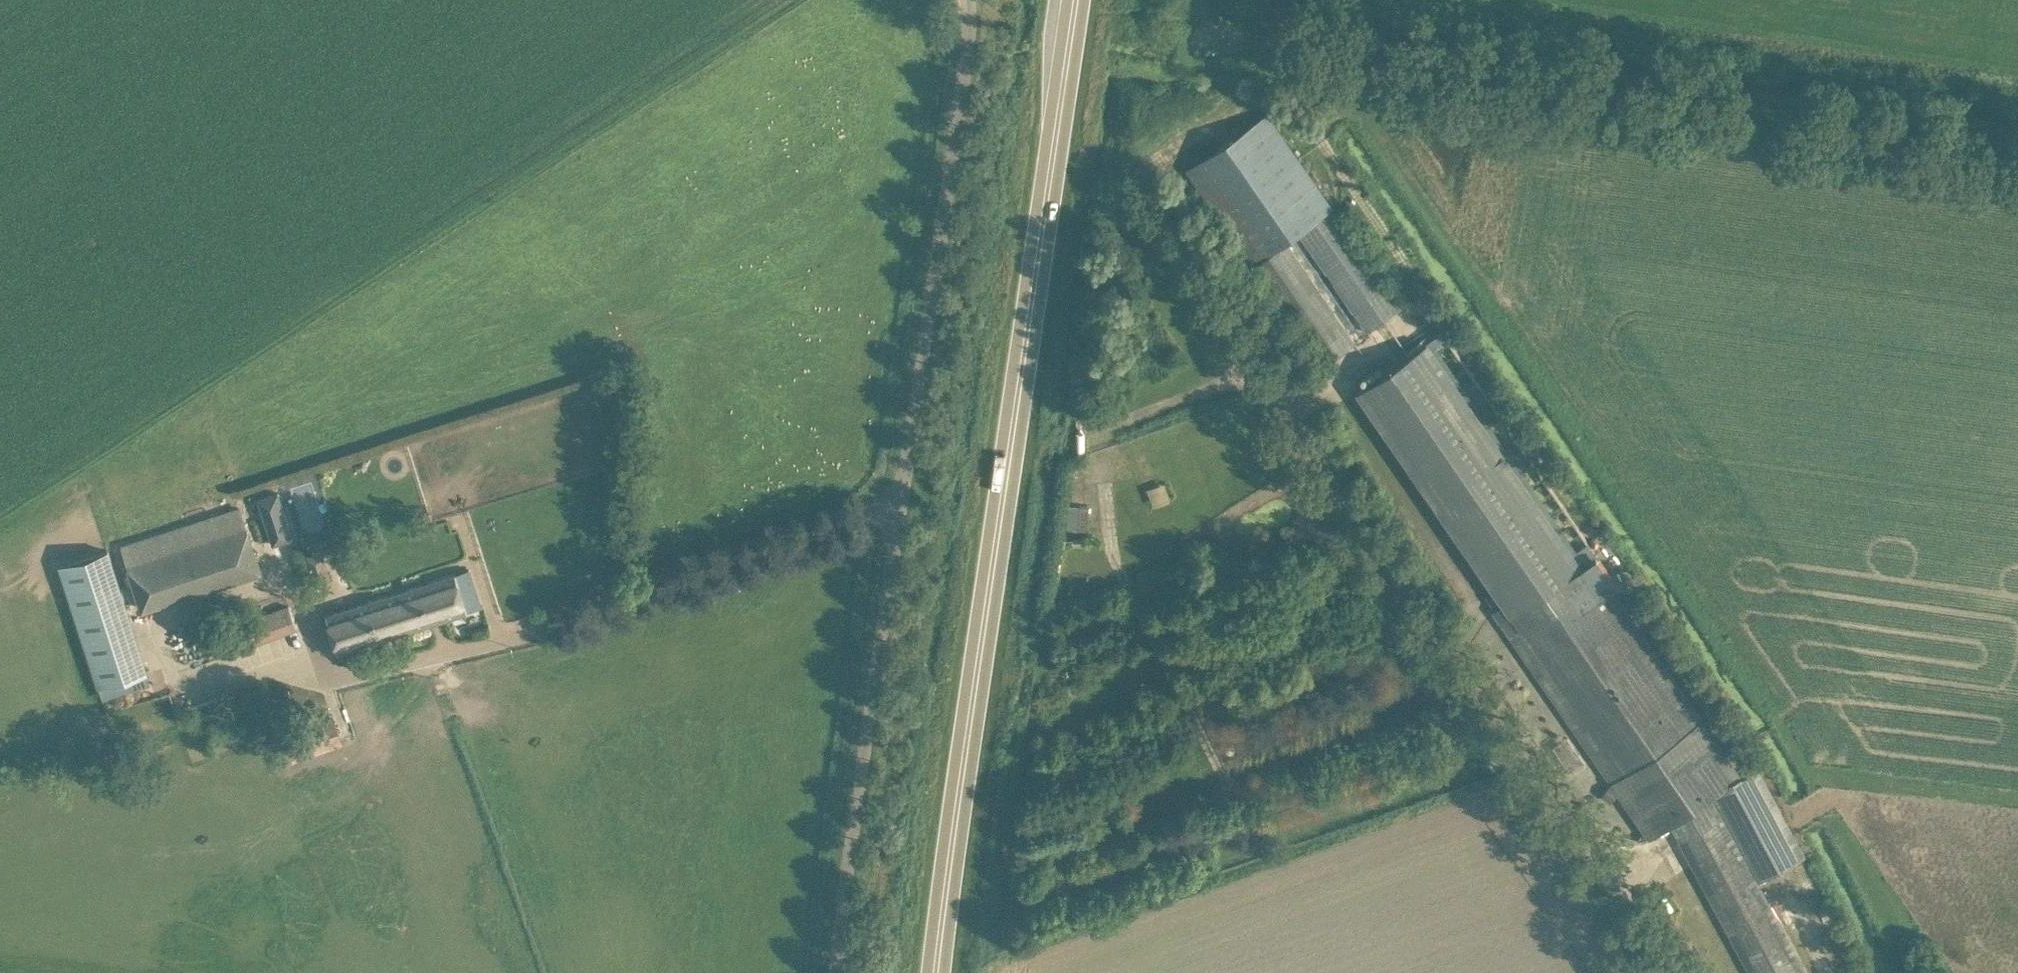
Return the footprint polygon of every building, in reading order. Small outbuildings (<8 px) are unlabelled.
[(1266,111),(1186,166),(1251,262),(1331,207),(1266,111)] [(1402,306),(1335,209),(1300,233),(1367,330),(1402,306)] [(1356,340),(1287,240),(1252,264),(1322,364),(1356,340)] [(1358,388),(1505,602),(1494,609),(1643,834),(1671,823),(1751,972),(1854,972),(1798,859),(1805,855),(1757,763),(1741,774),(1612,586),(1617,582),(1446,328),(1358,388)] [(297,530),(320,523),(306,481),(284,488),(297,530)] [(1080,504),(1079,528),(1088,529),(1089,504),(1080,504)] [(127,566),(140,607),(261,569),(241,508),(122,546),(128,566),(127,566)] [(332,580),(321,543),(304,548),(315,585),(332,580)] [(148,670),(109,547),(59,564),(99,687),(148,670)] [(362,602),(326,613),(332,631),(338,651),(482,605),(475,584),(470,568),(381,596),(362,602)] [(223,654),(297,625),(290,606),(215,634),(223,654)] [(291,760),(343,742),(334,714),(281,732),(291,760)] [(1620,801),(1610,808),(1616,816),(1626,809),(1620,801)]
